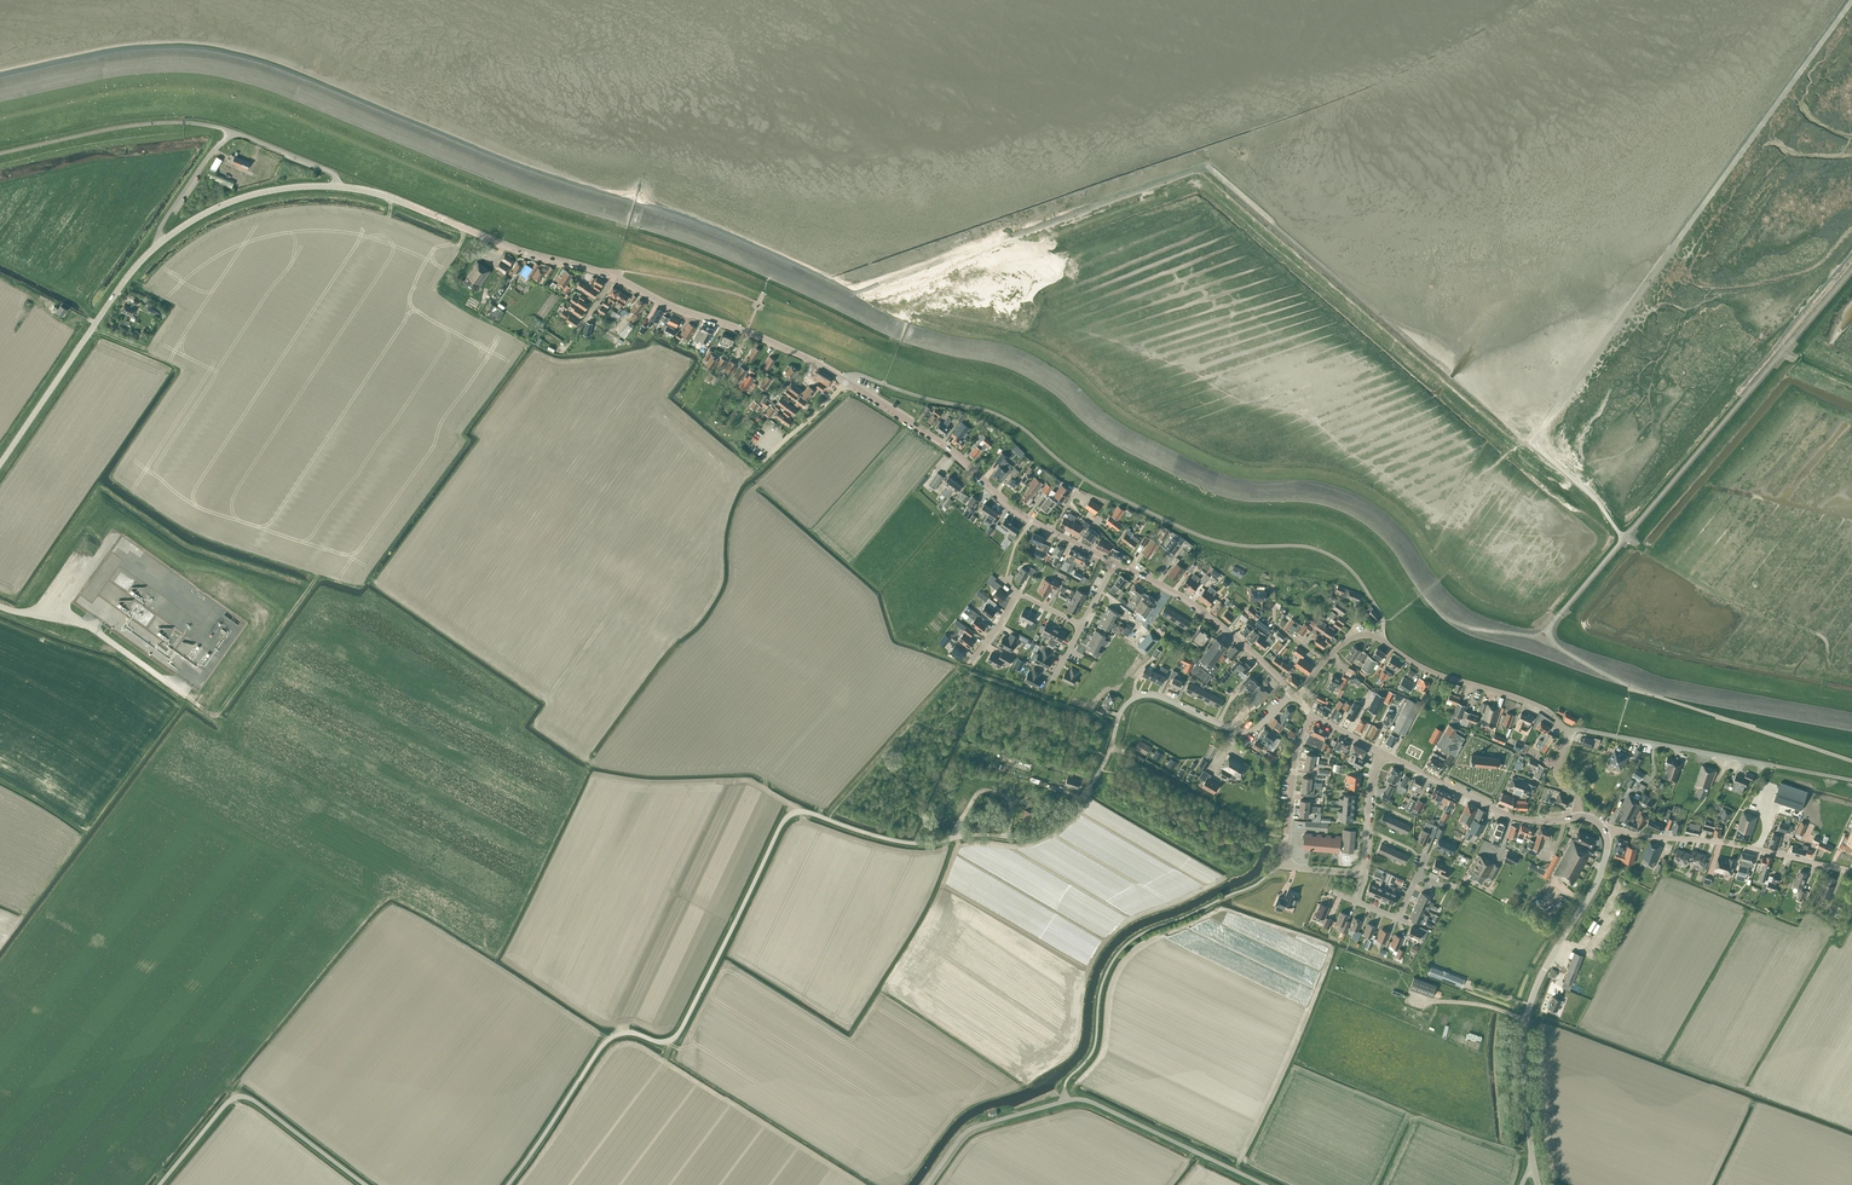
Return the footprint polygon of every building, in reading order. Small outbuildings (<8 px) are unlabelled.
[(231,163),(247,169),(250,162),(234,156),(231,163)] [(258,176),(268,180),(276,159),(266,156),(258,176)] [(222,160),(216,157),(209,169),(215,172),(222,160)] [(234,181),(212,171),(211,172),(208,178),(208,179),(231,189),(234,181)] [(515,260),(506,253),(501,260),(511,266),(515,260)] [(477,261),(466,275),(467,276),(464,281),(463,282),(475,291),(480,285),(481,286),(491,271),(477,261)] [(501,261),(496,268),(505,275),(510,267),(501,261)] [(523,265),(517,262),(512,270),(511,270),(509,274),(511,275),(513,272),(517,274),(523,265)] [(527,275),(531,277),(539,264),(536,262),(532,268),(526,264),(520,273),(526,277),(527,275)] [(545,272),(538,268),(532,277),(538,281),(545,272)] [(563,268),(558,275),(568,282),(573,275),(566,270),(563,268)] [(564,288),(568,282),(558,275),(556,279),(558,281),(557,283),(564,288)] [(595,283),(593,287),(598,291),(599,291),(605,281),(597,277),(594,283),(595,283)] [(598,291),(593,287),(586,283),(585,284),(580,281),(577,285),(582,289),(594,298),(598,291)] [(568,282),(564,288),(563,289),(568,293),(574,285),(568,282)] [(615,298),(616,297),(620,291),(613,286),(608,293),(615,298)] [(620,291),(616,297),(618,299),(616,302),(623,306),(629,297),(620,291)] [(576,305),(585,311),(589,305),(584,301),(586,298),(580,295),(579,297),(580,298),(579,300),(573,296),(570,300),(576,304),(576,305)] [(605,299),(602,304),(608,307),(612,301),(614,303),(616,300),(610,296),(607,300),(605,299)] [(647,304),(640,298),(631,310),(635,313),(620,334),(624,337),(634,324),(634,323),(639,316),(638,315),(647,304)] [(160,308),(149,303),(146,309),(157,314),(160,308)] [(572,312),(581,317),(585,312),(572,303),(569,307),(573,310),(572,312)] [(600,303),(596,309),(598,310),(598,311),(604,314),(607,309),(602,305),(602,304),(600,303)] [(124,304),(121,312),(132,316),(136,308),(124,304)] [(491,304),(487,310),(490,312),(488,315),(494,319),(496,316),(499,319),(504,312),(491,304)] [(58,309),(58,308),(55,312),(62,316),(67,310),(60,305),(58,309)] [(561,308),(560,307),(558,310),(561,313),(560,314),(563,317),(563,318),(564,319),(565,318),(566,318),(570,313),(565,310),(561,308)] [(663,311),(656,308),(651,319),(650,318),(647,325),(650,326),(654,320),(657,322),(663,311)] [(613,311),(610,316),(618,320),(621,315),(613,311)] [(570,313),(566,318),(565,320),(570,323),(568,325),(571,327),(572,325),(575,326),(578,321),(569,315),(570,313)] [(680,321),(670,316),(669,318),(663,315),(660,320),(665,323),(666,322),(677,327),(680,321)] [(584,334),(589,335),(592,323),(587,322),(584,334)] [(683,329),(680,334),(678,333),(675,336),(680,339),(682,336),(688,339),(696,327),(689,322),(684,330),(683,329)] [(673,330),(674,328),(667,324),(667,325),(665,323),(661,329),(664,331),(673,336),(676,331),(673,330)] [(714,329),(703,323),(694,338),(705,344),(714,329)] [(647,327),(642,324),(639,331),(644,333),(647,327)] [(543,337),(542,338),(551,345),(552,344),(557,346),(561,340),(546,331),(542,337),(543,337)] [(735,339),(723,334),(720,340),(719,343),(728,347),(729,344),(732,346),(735,339)] [(756,348),(759,343),(757,342),(754,346),(748,357),(747,357),(744,361),(747,363),(750,358),(753,361),(760,350),(756,348)] [(718,358),(711,354),(713,351),(709,349),(704,358),(707,361),(705,364),(713,369),(718,361),(716,360),(718,358)] [(764,366),(762,369),(766,371),(767,370),(768,368),(769,369),(775,360),(769,356),(763,366),(764,366)] [(728,361),(721,357),(716,367),(722,370),(728,361)] [(724,370),(732,375),(737,367),(735,366),(736,364),(730,360),(724,370)] [(798,370),(791,365),(790,366),(788,365),(783,372),(785,374),(784,374),(788,377),(786,379),(790,381),(798,370)] [(737,377),(734,380),(738,383),(747,370),(741,366),(734,375),(737,377)] [(832,378),(819,370),(814,376),(827,385),(832,378)] [(706,379),(711,382),(714,375),(710,372),(706,379)] [(739,386),(745,391),(754,378),(750,374),(747,377),(746,376),(739,386)] [(715,384),(719,378),(714,375),(711,382),(715,384)] [(773,379),(767,376),(759,387),(765,391),(773,379)] [(793,393),(791,392),(796,386),(791,382),(784,392),(790,396),(793,393)] [(816,387),(822,390),(825,386),(819,382),(816,387)] [(793,393),(790,396),(795,400),(802,391),(796,386),(791,392),(793,393)] [(809,386),(801,395),(796,402),(803,407),(815,390),(809,386)] [(781,406),(785,409),(789,404),(781,397),(776,403),(776,404),(774,406),(778,410),(781,406)] [(766,400),(764,399),(761,404),(763,405),(762,406),(766,408),(770,401),(767,399),(766,400)] [(783,413),(787,416),(788,417),(791,414),(793,416),(797,410),(789,404),(785,409),(783,413)] [(788,417),(787,416),(786,417),(778,411),(777,412),(774,410),(775,409),(772,406),(766,414),(769,416),(772,413),(775,415),(789,426),(793,421),(788,417)] [(926,406),(922,412),(926,414),(930,408),(926,406)] [(931,416),(928,421),(933,425),(939,417),(942,413),(935,408),(930,415),(931,416)] [(935,428),(940,432),(950,418),(948,416),(943,423),(940,421),(935,428)] [(950,418),(940,432),(945,436),(950,429),(947,426),(949,425),(947,424),(948,423),(951,420),(950,419),(950,418)] [(742,430),(745,423),(739,420),(735,426),(742,430)] [(966,434),(970,428),(961,422),(951,435),(955,438),(952,441),(961,448),(966,440),(964,438),(966,435),(966,434)] [(993,444),(985,437),(982,441),(990,447),(993,444)] [(969,455),(973,457),(975,459),(982,451),(982,450),(986,445),(980,441),(977,446),(976,446),(969,455)] [(1000,466),(999,466),(993,473),(1000,479),(1005,471),(1007,473),(1013,466),(1006,460),(1008,457),(1002,453),(996,460),(1001,465),(1000,466)] [(1032,477),(1029,475),(1033,469),(1029,466),(1025,472),(1026,473),(1020,481),(1025,485),(1032,477)] [(1011,476),(1005,483),(1014,490),(1020,482),(1014,478),(1015,477),(1019,471),(1015,468),(1011,474),(1013,476),(1012,476),(1011,476)] [(929,484),(934,488),(943,476),(937,472),(929,484)] [(955,481),(948,476),(943,484),(943,485),(946,488),(942,494),(940,496),(943,498),(955,481)] [(1029,487),(1025,493),(1031,498),(1036,492),(1043,484),(1035,477),(1028,486),(1029,487)] [(955,481),(943,498),(945,500),(951,492),(952,492),(954,490),(957,492),(961,486),(955,481)] [(1041,490),(1047,494),(1052,487),(1046,483),(1041,490)] [(1062,484),(1058,490),(1066,496),(1070,491),(1062,484)] [(1066,496),(1058,490),(1056,492),(1052,489),(1048,494),(1055,499),(1056,497),(1063,502),(1066,496)] [(1033,499),(1031,498),(1025,493),(1020,499),(1028,505),(1033,499)] [(1040,507),(1047,512),(1055,502),(1049,496),(1048,496),(1046,494),(1044,496),(1047,498),(1045,500),(1043,498),(1038,504),(1038,505),(1037,506),(1039,508),(1040,507)] [(973,509),(979,500),(972,496),(967,504),(969,506),(967,510),(966,509),(963,513),(970,518),(975,510),(973,509)] [(943,505),(947,508),(953,500),(949,498),(943,505)] [(1090,499),(1085,507),(1095,513),(1100,506),(1090,499)] [(982,518),(984,520),(988,515),(987,514),(990,508),(984,504),(980,509),(985,513),(982,518)] [(1112,516),(1118,520),(1125,510),(1118,506),(1112,516)] [(990,524),(994,519),(993,518),(997,513),(990,508),(987,514),(988,515),(984,520),(990,524)] [(1059,526),(1065,529),(1072,514),(1069,512),(1066,518),(1064,516),(1059,526)] [(1076,516),(1072,514),(1065,529),(1071,532),(1076,522),(1073,521),(1076,516)] [(1110,527),(1111,525),(1118,531),(1121,527),(1124,529),(1125,527),(1122,525),(1110,515),(1106,521),(1108,522),(1106,524),(1110,527)] [(1012,523),(1005,518),(1000,525),(1007,530),(1012,523)] [(1082,526),(1076,522),(1071,532),(1077,535),(1082,526)] [(1018,529),(1011,525),(1007,530),(1013,535),(1011,538),(1013,539),(1015,536),(1016,534),(1015,533),(1018,529)] [(989,535),(994,529),(989,526),(985,532),(989,535)] [(1082,536),(1092,543),(1098,534),(1088,527),(1086,530),(1082,536)] [(1158,538),(1157,540),(1161,542),(1169,530),(1165,527),(1160,536),(1158,538)] [(1121,539),(1126,543),(1132,535),(1133,534),(1129,530),(1130,529),(1128,528),(1127,529),(1124,532),(1125,533),(1121,539)] [(1044,537),(1034,533),(1031,540),(1038,543),(1033,556),(1041,559),(1046,552),(1049,546),(1041,543),(1044,537)] [(1139,540),(1132,535),(1126,543),(1133,548),(1139,540)] [(1180,536),(1177,540),(1172,537),(1164,548),(1170,552),(1173,554),(1185,539),(1180,536)] [(1096,547),(1101,550),(1101,549),(1107,552),(1111,545),(1100,539),(1096,547)] [(1157,542),(1150,539),(1142,553),(1148,557),(1152,551),(1154,553),(1159,545),(1156,544),(1157,542)] [(1059,557),(1064,548),(1057,544),(1052,553),(1056,556),(1052,564),(1055,566),(1058,561),(1060,557),(1059,557)] [(1125,555),(1123,554),(1119,552),(1119,551),(1116,549),(1116,547),(1114,545),(1110,554),(1121,559),(1122,557),(1124,558),(1125,555)] [(1077,552),(1070,549),(1065,558),(1071,561),(1070,564),(1073,566),(1075,563),(1075,562),(1073,561),(1075,559),(1074,558),(1077,552)] [(1075,563),(1078,565),(1083,555),(1077,552),(1074,558),(1075,559),(1073,561),(1075,562),(1075,563)] [(1042,560),(1046,563),(1051,555),(1047,553),(1042,560)] [(1083,555),(1078,565),(1085,569),(1087,565),(1085,564),(1088,558),(1083,555)] [(1168,574),(1176,580),(1184,569),(1177,563),(1179,559),(1176,557),(1171,564),(1174,566),(1168,574)] [(1187,570),(1190,573),(1195,566),(1192,564),(1187,570)] [(1015,578),(1023,582),(1027,574),(1031,576),(1035,569),(1028,566),(1026,570),(1021,568),(1015,578)] [(1245,571),(1234,566),(1230,572),(1241,578),(1245,571)] [(1197,576),(1194,573),(1190,578),(1188,576),(1182,584),(1187,589),(1197,576)] [(1210,576),(1206,573),(1200,581),(1203,584),(1210,576)] [(1080,580),(1086,584),(1089,579),(1083,575),(1080,580)] [(1121,575),(1110,591),(1114,594),(1119,587),(1121,588),(1127,580),(1121,575)] [(1200,578),(1197,576),(1187,589),(1192,593),(1199,584),(1197,583),(1200,578)] [(1227,586),(1231,581),(1225,577),(1221,582),(1227,586)] [(1042,584),(1038,591),(1047,595),(1051,587),(1055,589),(1059,582),(1053,578),(1050,582),(1044,579),(1041,584),(1042,584)] [(996,589),(992,595),(1001,601),(1006,595),(999,589),(1002,586),(994,580),(991,585),(996,589)] [(1131,600),(1130,600),(1126,604),(1133,609),(1136,604),(1141,596),(1144,592),(1134,585),(1130,591),(1135,594),(1131,600)] [(1218,590),(1223,594),(1228,589),(1223,585),(1218,590)] [(1198,597),(1203,602),(1213,589),(1210,586),(1207,591),(1204,589),(1198,597)] [(1338,586),(1336,590),(1343,593),(1342,596),(1345,597),(1346,596),(1357,600),(1355,604),(1358,605),(1362,596),(1345,589),(1338,586)] [(83,593),(89,597),(93,591),(87,587),(83,593)] [(1069,594),(1073,596),(1083,601),(1086,594),(1077,589),(1074,594),(1073,593),(1074,592),(1071,590),(1069,594)] [(1213,589),(1203,602),(1208,606),(1215,597),(1213,596),(1217,591),(1213,589)] [(1261,591),(1261,590),(1251,589),(1250,600),(1260,601),(1260,599),(1265,599),(1266,591),(1261,591)] [(1142,597),(1143,597),(1134,610),(1146,618),(1153,608),(1152,607),(1156,601),(1147,594),(1146,596),(1144,594),(1142,597)] [(1331,608),(1335,611),(1341,602),(1335,598),(1335,599),(1331,595),(1328,598),(1331,600),(1331,601),(1332,603),(1334,604),(1331,608)] [(1068,597),(1066,600),(1080,607),(1083,601),(1073,596),(1071,600),(1070,600),(1070,598),(1068,597)] [(989,598),(984,604),(985,604),(981,610),(990,618),(995,611),(992,609),(996,604),(989,598)] [(1080,607),(1066,600),(1064,603),(1067,605),(1068,603),(1069,604),(1066,609),(1076,614),(1080,607)] [(1212,612),(1216,615),(1225,605),(1220,601),(1212,612)] [(1119,606),(1126,611),(1129,607),(1122,602),(1119,606)] [(1348,607),(1341,602),(1335,611),(1342,616),(1348,607)] [(1258,611),(1250,604),(1245,610),(1256,619),(1263,612),(1260,609),(1258,611)] [(1160,613),(1169,618),(1173,611),(1165,606),(1160,613)] [(1361,614),(1356,618),(1359,621),(1368,613),(1374,620),(1379,616),(1371,606),(1365,610),(1364,608),(1359,612),(1361,614)] [(1108,607),(1104,613),(1114,618),(1116,615),(1120,617),(1121,614),(1108,607)] [(967,614),(973,618),(974,620),(971,624),(981,632),(986,625),(978,618),(980,616),(971,609),(967,614)] [(1032,632),(1036,623),(1032,621),(1035,616),(1023,609),(1019,617),(1027,622),(1024,628),(1032,632)] [(1221,616),(1229,623),(1235,616),(1227,609),(1221,616)] [(1337,614),(1331,610),(1326,618),(1334,623),(1336,620),(1334,619),(1337,614)] [(1181,616),(1173,611),(1169,618),(1177,624),(1181,616)] [(1104,613),(1101,618),(1115,626),(1116,623),(1113,621),(1114,618),(1104,613)] [(1181,616),(1177,624),(1185,629),(1190,622),(1181,616)] [(1336,621),(1342,624),(1343,625),(1346,621),(1339,616),(1336,621)] [(1115,626),(1101,618),(1098,624),(1108,630),(1110,626),(1114,628),(1115,626)] [(1291,618),(1284,628),(1290,632),(1295,626),(1296,627),(1299,623),(1291,618)] [(1267,633),(1270,628),(1258,619),(1255,624),(1267,633)] [(1246,624),(1240,632),(1245,637),(1252,629),(1253,629),(1255,626),(1247,620),(1245,623),(1246,624)] [(1314,628),(1322,633),(1326,627),(1325,626),(1326,624),(1322,621),(1320,623),(1317,621),(1315,623),(1312,620),(1310,624),(1313,627),(1314,627),(1314,628)] [(1339,629),(1342,624),(1336,621),(1333,625),(1339,629)] [(1046,640),(1048,636),(1053,626),(1046,623),(1041,632),(1046,635),(1045,636),(1044,635),(1042,638),(1046,640)] [(1129,636),(1134,627),(1129,623),(1123,632),(1129,636)] [(1159,629),(1163,632),(1167,626),(1163,623),(1159,629)] [(1303,636),(1307,630),(1309,632),(1311,629),(1304,623),(1302,626),(1300,624),(1294,631),(1296,632),(1297,631),(1303,636)] [(1328,628),(1326,627),(1322,633),(1331,638),(1331,639),(1334,641),(1335,639),(1332,637),(1335,633),(1333,631),(1334,629),(1329,625),(1328,628)] [(1049,642),(1052,643),(1059,630),(1053,626),(1048,636),(1052,638),(1052,640),(1050,639),(1049,642)] [(958,639),(968,647),(973,641),(969,637),(970,635),(970,636),(973,633),(966,627),(963,630),(965,631),(958,639)] [(1200,642),(1206,647),(1214,638),(1200,627),(1190,639),(1195,643),(1196,642),(1197,643),(1198,644),(1200,642)] [(1258,629),(1256,632),(1254,630),(1247,638),(1252,642),(1261,631),(1258,629)] [(1059,630),(1052,643),(1055,645),(1057,642),(1055,641),(1056,640),(1061,643),(1066,633),(1059,630)] [(1095,630),(1092,636),(1106,643),(1107,641),(1103,639),(1105,635),(1095,630)] [(1312,642),(1316,644),(1321,638),(1317,635),(1319,632),(1315,630),(1311,637),(1314,639),(1312,642)] [(1281,641),(1285,636),(1278,631),(1275,635),(1281,641)] [(1146,654),(1158,639),(1149,632),(1137,646),(1146,654)] [(999,644),(1011,651),(1018,638),(1011,633),(1007,639),(1003,637),(999,644)] [(938,642),(944,647),(951,638),(945,634),(938,642)] [(1022,635),(1019,640),(1027,643),(1029,638),(1022,635)] [(1105,645),(1106,643),(1092,636),(1089,641),(1099,647),(1101,643),(1105,645)] [(1259,636),(1254,642),(1263,649),(1266,646),(1268,647),(1270,645),(1273,640),(1268,636),(1265,640),(1259,636)] [(1196,655),(1192,660),(1196,663),(1191,670),(1207,683),(1212,675),(1218,667),(1216,665),(1215,666),(1213,664),(1226,646),(1223,643),(1219,641),(1216,638),(1215,639),(1214,638),(1206,647),(1205,649),(1205,650),(1206,651),(1200,658),(1196,655)] [(1321,638),(1316,644),(1323,648),(1327,642),(1330,645),(1332,642),(1327,638),(1325,641),(1321,638)] [(1272,648),(1277,652),(1284,645),(1279,640),(1272,648)] [(1099,647),(1089,641),(1086,647),(1094,652),(1092,655),(1097,658),(1099,654),(1100,655),(1101,652),(1097,650),(1099,647)] [(949,652),(959,659),(964,653),(955,645),(949,652)] [(1232,660),(1240,651),(1235,646),(1233,648),(1231,647),(1225,654),(1232,660)] [(1297,646),(1293,652),(1299,657),(1294,665),(1307,674),(1313,666),(1301,658),(1306,652),(1297,646)] [(1358,660),(1361,662),(1367,653),(1363,651),(1361,656),(1359,655),(1362,651),(1353,646),(1346,658),(1352,662),(1355,658),(1358,660)] [(1040,663),(1048,667),(1052,660),(1047,658),(1048,655),(1049,656),(1051,652),(1043,648),(1040,654),(1038,653),(1034,661),(1039,664),(1040,663)] [(1161,651),(1156,648),(1152,655),(1156,658),(1161,651)] [(1373,655),(1371,657),(1374,659),(1376,657),(1380,660),(1385,653),(1377,648),(1372,654),(1373,655)] [(987,661),(999,667),(1002,662),(1008,665),(1012,657),(1002,652),(999,657),(991,653),(987,661)] [(1287,672),(1290,668),(1291,669),(1290,671),(1291,672),(1294,669),(1290,667),(1276,656),(1272,661),(1279,666),(1287,672)] [(1361,667),(1369,673),(1377,661),(1374,659),(1371,657),(1368,656),(1361,667)] [(1395,668),(1398,670),(1402,664),(1391,657),(1386,665),(1388,666),(1388,667),(1393,670),(1393,671),(1395,668)] [(1013,667),(1021,671),(1025,662),(1018,658),(1013,667)] [(1189,659),(1186,664),(1184,670),(1188,672),(1193,663),(1191,660),(1189,659)] [(1251,667),(1246,662),(1244,664),(1243,663),(1243,662),(1239,659),(1230,669),(1237,674),(1241,670),(1245,674),(1251,667)] [(1141,674),(1148,677),(1152,670),(1155,663),(1152,661),(1148,668),(1145,666),(1141,674)] [(1388,667),(1386,666),(1383,670),(1390,674),(1393,670),(1388,667)] [(1029,683),(1038,687),(1041,680),(1036,677),(1038,675),(1039,676),(1041,672),(1033,668),(1030,674),(1028,673),(1024,681),(1029,684),(1029,683)] [(1078,671),(1072,668),(1069,673),(1065,672),(1062,679),(1072,684),(1076,677),(1075,677),(1078,671)] [(1219,679),(1224,683),(1232,673),(1226,669),(1219,679)] [(1406,674),(1412,678),(1415,673),(1409,669),(1406,674)] [(1158,673),(1152,670),(1148,677),(1155,681),(1158,673)] [(1172,670),(1169,677),(1172,679),(1170,684),(1178,688),(1182,681),(1175,678),(1177,672),(1172,670)] [(1158,673),(1155,681),(1161,684),(1165,676),(1158,673)] [(1341,680),(1332,675),(1329,682),(1326,688),(1332,691),(1335,685),(1342,690),(1350,676),(1344,673),(1341,678),(1342,678),(1341,680)] [(1287,681),(1297,688),(1301,683),(1290,674),(1286,678),(1288,679),(1287,681)] [(1246,686),(1252,692),(1259,684),(1249,675),(1242,683),(1236,690),(1239,693),(1246,686)] [(1398,685),(1409,692),(1414,683),(1403,676),(1398,685)] [(1423,680),(1419,678),(1416,684),(1420,686),(1418,688),(1425,692),(1429,684),(1423,680)] [(1197,687),(1188,683),(1185,690),(1193,695),(1197,687)] [(1253,704),(1256,707),(1269,693),(1259,684),(1252,692),(1242,702),(1249,708),(1253,704)] [(1206,691),(1197,687),(1193,695),(1202,699),(1206,691)] [(1215,696),(1206,691),(1202,699),(1211,703),(1215,696)] [(1391,701),(1395,694),(1389,691),(1386,698),(1391,701)] [(1103,707),(1107,709),(1115,697),(1109,692),(1102,702),(1105,704),(1103,707)] [(1385,697),(1376,692),(1368,709),(1376,713),(1385,697)] [(1393,698),(1400,702),(1402,697),(1395,693),(1393,698)] [(1451,703),(1456,706),(1460,697),(1450,693),(1447,700),(1451,702),(1451,703)] [(1326,699),(1318,695),(1315,699),(1324,703),(1326,699)] [(1224,700),(1215,696),(1211,703),(1220,708),(1224,700)] [(1404,735),(1419,705),(1407,699),(1394,725),(1392,724),(1390,728),(1394,730),(1394,731),(1392,730),(1390,734),(1390,733),(1386,743),(1392,746),(1397,737),(1399,732),(1404,735)] [(1339,700),(1335,708),(1340,711),(1342,708),(1348,711),(1351,705),(1345,701),(1344,703),(1339,700)] [(1323,713),(1327,715),(1328,713),(1331,708),(1318,701),(1314,708),(1323,713)] [(1346,716),(1354,720),(1361,706),(1354,702),(1346,716)] [(1456,706),(1453,713),(1451,718),(1452,718),(1450,724),(1449,723),(1436,744),(1451,753),(1455,755),(1461,745),(1460,744),(1464,737),(1463,736),(1465,733),(1456,728),(1465,705),(1458,703),(1457,706),(1456,706)] [(1480,711),(1483,712),(1480,723),(1482,723),(1482,725),(1492,728),(1491,730),(1494,731),(1495,727),(1494,727),(1500,708),(1482,703),(1480,711)] [(1287,707),(1283,713),(1282,712),(1278,719),(1274,717),(1269,725),(1279,731),(1282,725),(1283,726),(1293,711),(1287,707)] [(1389,724),(1393,714),(1392,713),(1393,710),(1389,707),(1382,722),(1384,723),(1385,722),(1389,724)] [(1342,712),(1340,711),(1335,708),(1330,717),(1338,721),(1342,712)] [(1464,711),(1463,713),(1460,723),(1470,726),(1471,722),(1475,723),(1478,715),(1464,711)] [(1514,715),(1509,713),(1506,712),(1505,715),(1503,715),(1501,721),(1503,722),(1502,725),(1510,727),(1514,715)] [(1529,713),(1528,713),(1528,715),(1521,712),(1515,728),(1521,730),(1526,732),(1529,724),(1533,715),(1529,713)] [(1565,712),(1564,713),(1562,717),(1565,718),(1564,720),(1572,724),(1573,722),(1575,723),(1577,718),(1565,712)] [(1354,729),(1362,733),(1367,722),(1360,718),(1354,729)] [(1536,727),(1546,733),(1550,727),(1540,721),(1536,727)] [(1314,744),(1326,751),(1329,744),(1324,741),(1329,732),(1314,724),(1305,741),(1313,745),(1314,744)] [(1368,736),(1374,739),(1380,728),(1374,725),(1368,736)] [(1272,750),(1280,738),(1264,728),(1252,746),(1259,750),(1263,745),(1267,747),(1268,747),(1272,750)] [(1436,728),(1434,731),(1429,740),(1434,743),(1441,731),(1438,729),(1436,728)] [(1503,744),(1506,738),(1494,733),(1492,739),(1503,744)] [(1547,733),(1543,741),(1539,739),(1538,739),(1535,744),(1536,745),(1539,747),(1538,748),(1546,753),(1550,746),(1552,747),(1557,738),(1550,734),(1547,733)] [(1346,754),(1345,753),(1350,744),(1348,744),(1349,742),(1338,737),(1336,741),(1333,740),(1331,744),(1334,746),(1333,747),(1339,750),(1340,748),(1343,749),(1342,751),(1343,752),(1341,757),(1344,758),(1346,754)] [(1598,745),(1600,739),(1594,738),(1594,740),(1592,739),(1584,737),(1583,738),(1580,738),(1579,742),(1582,743),(1582,744),(1596,748),(1597,744),(1598,745)] [(1149,746),(1140,741),(1136,748),(1145,754),(1149,746)] [(1513,748),(1520,751),(1522,745),(1515,742),(1513,748)] [(1204,757),(1210,760),(1217,748),(1212,744),(1204,757)] [(1362,756),(1365,750),(1353,744),(1348,754),(1351,755),(1352,754),(1354,755),(1353,758),(1351,757),(1349,761),(1361,767),(1364,760),(1361,758),(1362,756)] [(1411,744),(1406,752),(1419,759),(1423,751),(1411,744)] [(1621,769),(1628,756),(1615,749),(1608,762),(1621,769)] [(1637,749),(1633,757),(1638,759),(1641,751),(1637,749)] [(1162,754),(1156,750),(1152,757),(1159,760),(1162,754)] [(1265,758),(1270,762),(1275,755),(1269,752),(1265,758)] [(1427,763),(1438,770),(1445,759),(1433,752),(1427,763)] [(1306,753),(1305,760),(1314,762),(1324,764),(1325,761),(1318,760),(1319,756),(1306,753)] [(1444,761),(1449,764),(1454,756),(1449,753),(1444,761)] [(1521,760),(1521,761),(1524,756),(1519,754),(1513,767),(1518,770),(1518,768),(1522,769),(1523,762),(1521,761),(1521,760)] [(1240,778),(1247,766),(1241,763),(1241,762),(1229,755),(1218,774),(1228,779),(1230,776),(1234,779),(1236,776),(1240,778)] [(1471,755),(1470,758),(1470,761),(1470,765),(1495,766),(1497,766),(1498,765),(1499,765),(1499,764),(1499,763),(1499,762),(1499,761),(1499,760),(1499,759),(1498,759),(1497,758),(1496,758),(1495,758),(1471,755)] [(1198,765),(1206,770),(1210,762),(1203,757),(1198,765)] [(1664,778),(1675,782),(1682,763),(1674,760),(1667,757),(1665,763),(1669,764),(1667,771),(1666,771),(1664,778)] [(1326,765),(1332,766),(1334,759),(1328,758),(1326,765)] [(1167,765),(1173,769),(1177,762),(1170,759),(1167,765)] [(1533,775),(1542,779),(1547,768),(1529,759),(1528,764),(1537,767),(1533,775)] [(1324,764),(1314,762),(1305,760),(1303,768),(1312,769),(1313,765),(1324,767),(1324,764)] [(1710,787),(1717,771),(1702,765),(1695,786),(1699,788),(1696,795),(1704,798),(1709,787),(1710,787)] [(1399,775),(1401,771),(1393,767),(1386,780),(1395,784),(1397,780),(1398,781),(1401,776),(1399,775)] [(1632,775),(1641,780),(1645,773),(1636,768),(1632,775)] [(1201,786),(1213,793),(1218,784),(1208,779),(1211,775),(1203,770),(1199,778),(1204,781),(1201,786)] [(1752,781),(1755,775),(1747,772),(1744,778),(1736,774),(1733,781),(1735,782),(1732,789),(1742,793),(1745,786),(1748,779),(1752,781)] [(1349,788),(1359,789),(1360,776),(1347,775),(1346,781),(1349,782),(1349,788)] [(1405,775),(1402,781),(1400,785),(1404,787),(1409,777),(1405,775)] [(1081,787),(1083,782),(1079,781),(1080,780),(1067,776),(1065,784),(1077,788),(1078,786),(1081,787)] [(1303,777),(1302,784),(1322,786),(1322,783),(1311,781),(1311,777),(1303,777)] [(1410,789),(1412,787),(1412,785),(1416,787),(1415,789),(1419,791),(1424,782),(1414,777),(1414,779),(1412,778),(1408,787),(1410,789)] [(1523,780),(1517,777),(1516,779),(1512,777),(1507,790),(1513,792),(1513,793),(1521,796),(1523,792),(1531,795),(1535,785),(1523,781),(1523,780)] [(1626,786),(1631,788),(1635,781),(1630,778),(1626,786)] [(1048,788),(1055,791),(1056,787),(1057,787),(1058,781),(1051,779),(1050,784),(1048,788)] [(1780,782),(1774,800),(1801,810),(1808,791),(1780,782)] [(1321,788),(1322,786),(1302,784),(1301,791),(1305,791),(1304,795),(1313,796),(1314,788),(1321,788)] [(1385,792),(1391,795),(1395,787),(1389,784),(1385,792)] [(1432,794),(1433,794),(1431,798),(1437,800),(1435,804),(1439,805),(1440,802),(1445,792),(1435,787),(1432,794)] [(1512,809),(1527,810),(1528,801),(1513,799),(1513,796),(1500,791),(1499,794),(1501,795),(1498,802),(1512,807),(1512,809)] [(1547,802),(1551,793),(1547,791),(1543,800),(1547,802)] [(1451,795),(1445,792),(1440,802),(1447,805),(1451,795)] [(1555,801),(1567,806),(1570,799),(1569,797),(1559,792),(1555,801)] [(1653,797),(1647,794),(1644,792),(1638,802),(1649,808),(1653,802),(1650,800),(1653,797)] [(1384,793),(1382,796),(1381,799),(1387,803),(1389,799),(1390,796),(1384,793)] [(1634,821),(1635,818),(1641,804),(1637,802),(1639,800),(1628,794),(1615,819),(1621,822),(1631,826),(1634,821)] [(1447,805),(1446,808),(1448,810),(1450,807),(1453,808),(1458,798),(1451,795),(1447,805)] [(1405,809),(1410,812),(1416,801),(1410,798),(1405,809)] [(1300,799),(1299,807),(1321,809),(1321,807),(1315,806),(1309,805),(1309,800),(1300,799)] [(1425,803),(1419,799),(1414,808),(1421,812),(1425,803)] [(1343,803),(1343,807),(1354,808),(1354,802),(1339,800),(1339,803),(1343,803)] [(1458,821),(1469,826),(1478,808),(1467,803),(1458,821)] [(1320,812),(1321,809),(1299,807),(1299,815),(1308,816),(1308,812),(1315,812),(1315,811),(1320,812)] [(1479,808),(1467,831),(1467,830),(1464,837),(1469,839),(1472,833),(1478,836),(1484,824),(1481,822),(1486,811),(1479,808)] [(1723,808),(1719,814),(1721,815),(1720,818),(1725,822),(1731,813),(1723,808)] [(1022,820),(1033,824),(1036,814),(1026,810),(1022,820)] [(1634,821),(1631,826),(1639,831),(1642,825),(1647,816),(1642,813),(1643,811),(1640,810),(1634,821)] [(1449,813),(1444,811),(1439,823),(1443,825),(1449,813)] [(1750,834),(1752,834),(1758,816),(1743,812),(1737,829),(1738,830),(1736,837),(1748,841),(1750,834)] [(1353,815),(1338,813),(1337,816),(1342,817),(1341,820),(1353,822),(1353,815)] [(1380,821),(1389,826),(1392,818),(1383,814),(1380,821)] [(1389,826),(1398,830),(1401,822),(1392,818),(1389,826)] [(1646,826),(1660,832),(1663,824),(1655,820),(1654,821),(1649,819),(1646,826)] [(1682,829),(1684,823),(1680,822),(1680,820),(1677,819),(1677,821),(1674,820),(1673,825),(1674,825),(1672,832),(1679,834),(1680,828),(1682,829)] [(1714,828),(1715,824),(1716,822),(1706,819),(1704,825),(1703,825),(1702,830),(1712,833),(1714,828)] [(1494,844),(1498,845),(1506,823),(1496,820),(1491,834),(1497,836),(1494,844)] [(1685,832),(1692,834),(1694,824),(1691,823),(1692,821),(1690,820),(1689,825),(1687,825),(1685,832)] [(1801,821),(1796,832),(1802,835),(1807,824),(1801,821)] [(1410,826),(1401,822),(1398,830),(1407,834),(1410,826)] [(1778,830),(1786,832),(1786,831),(1790,833),(1793,825),(1780,822),(1778,830)] [(1701,825),(1694,824),(1692,834),(1699,835),(1701,825)] [(1714,828),(1713,836),(1720,837),(1722,828),(1721,828),(1722,825),(1715,824),(1714,828)] [(1516,840),(1517,837),(1517,835),(1518,832),(1518,831),(1517,831),(1518,827),(1511,825),(1507,837),(1516,840)] [(1518,832),(1517,835),(1517,837),(1519,838),(1520,836),(1523,837),(1527,827),(1521,825),(1518,831),(1518,832)] [(1417,841),(1425,844),(1429,836),(1432,838),(1436,830),(1429,827),(1427,832),(1422,830),(1417,841)] [(1435,836),(1440,838),(1444,829),(1438,827),(1435,836)] [(1528,839),(1530,839),(1533,830),(1527,827),(1523,837),(1524,837),(1523,840),(1527,841),(1528,839)] [(1535,841),(1530,839),(1527,847),(1539,851),(1543,839),(1544,839),(1544,838),(1548,839),(1550,839),(1552,831),(1540,827),(1535,841)] [(1851,829),(1851,830),(1847,828),(1838,846),(1844,849),(1851,854),(1851,829)] [(1304,836),(1302,836),(1302,839),(1304,839),(1303,848),(1309,849),(1309,850),(1311,850),(1311,849),(1339,851),(1339,848),(1341,849),(1341,851),(1353,852),(1355,830),(1343,829),(1342,838),(1340,838),(1340,836),(1335,835),(1335,838),(1331,837),(1331,835),(1326,835),(1326,837),(1321,837),(1321,834),(1316,834),(1316,836),(1312,836),(1312,834),(1304,833),(1304,836)] [(1552,873),(1572,885),(1590,853),(1592,854),(1594,849),(1591,847),(1595,839),(1578,830),(1574,839),(1581,842),(1580,844),(1572,839),(1552,873)] [(1780,839),(1781,836),(1773,834),(1769,847),(1777,849),(1781,839),(1780,839)] [(1823,849),(1830,852),(1833,846),(1826,843),(1828,837),(1825,836),(1823,839),(1824,839),(1823,841),(1820,840),(1820,838),(1815,836),(1813,841),(1816,842),(1816,844),(1817,845),(1816,847),(1823,850),(1823,849)] [(1446,851),(1452,853),(1456,845),(1438,838),(1435,846),(1440,848),(1439,851),(1445,854),(1446,851)] [(1614,858),(1633,863),(1637,848),(1628,846),(1626,855),(1624,854),(1628,841),(1617,838),(1613,852),(1616,852),(1614,858)] [(1642,863),(1653,867),(1663,847),(1650,842),(1643,858),(1644,858),(1642,863)] [(1377,851),(1386,855),(1390,847),(1381,843),(1377,851)] [(1811,856),(1812,850),(1808,849),(1809,846),(1804,845),(1803,849),(1798,847),(1798,846),(1793,845),(1791,853),(1803,856),(1804,854),(1811,856)] [(1399,851),(1390,847),(1386,855),(1395,859),(1399,851)] [(1672,859),(1671,863),(1673,864),(1675,860),(1678,861),(1680,862),(1684,851),(1677,849),(1673,860),(1672,859)] [(1691,854),(1688,861),(1689,861),(1694,863),(1692,867),(1695,868),(1697,864),(1695,863),(1699,853),(1692,850),(1691,854)] [(1399,851),(1395,859),(1404,863),(1408,855),(1399,851)] [(1503,858),(1514,864),(1518,858),(1507,851),(1503,858)] [(1678,861),(1677,866),(1680,867),(1682,863),(1687,865),(1689,861),(1688,861),(1691,854),(1684,851),(1680,862),(1678,861)] [(1748,854),(1742,852),(1739,862),(1741,862),(1740,865),(1745,866),(1748,854)] [(1699,853),(1695,863),(1697,864),(1701,866),(1699,869),(1702,870),(1704,867),(1706,868),(1708,862),(1704,861),(1706,855),(1699,853)] [(1752,865),(1755,855),(1748,854),(1745,866),(1740,865),(1739,865),(1737,873),(1746,875),(1748,869),(1749,864),(1752,865)] [(1487,877),(1492,880),(1499,866),(1479,855),(1469,873),(1471,874),(1469,877),(1481,883),(1484,877),(1486,878),(1487,877)] [(1725,873),(1731,874),(1736,860),(1729,858),(1729,859),(1718,856),(1714,870),(1725,874),(1725,873)] [(1765,881),(1772,858),(1767,856),(1766,858),(1762,857),(1760,863),(1764,864),(1760,879),(1765,881)] [(1439,874),(1446,878),(1449,872),(1444,869),(1447,865),(1436,860),(1432,867),(1440,871),(1439,874)] [(1655,870),(1660,872),(1663,865),(1658,863),(1655,870)] [(1375,870),(1374,873),(1373,876),(1379,879),(1380,877),(1382,874),(1382,873),(1375,870)] [(1806,878),(1805,877),(1806,873),(1800,871),(1798,875),(1797,874),(1793,884),(1802,888),(1806,878)] [(1774,890),(1777,882),(1776,882),(1777,880),(1779,881),(1781,875),(1774,873),(1773,876),(1769,875),(1768,880),(1765,879),(1762,889),(1765,890),(1766,887),(1774,890)] [(1833,886),(1836,878),(1828,875),(1825,882),(1820,894),(1829,898),(1834,886),(1833,886)] [(1707,876),(1705,883),(1712,885),(1714,878),(1707,876)] [(1373,896),(1379,899),(1384,888),(1380,886),(1383,878),(1380,877),(1379,880),(1373,896)] [(1366,893),(1373,896),(1379,880),(1376,879),(1374,884),(1370,882),(1366,893)] [(1379,899),(1386,902),(1393,886),(1390,885),(1388,890),(1384,888),(1379,899)] [(1393,886),(1386,902),(1393,904),(1397,894),(1393,892),(1395,887),(1393,886)] [(1797,899),(1802,900),(1805,891),(1801,889),(1797,899)] [(1285,903),(1292,906),(1297,894),(1288,891),(1285,899),(1278,896),(1274,904),(1283,908),(1285,903)] [(1418,899),(1433,905),(1434,903),(1429,901),(1431,897),(1421,892),(1418,899)] [(1809,903),(1814,905),(1818,895),(1813,893),(1809,903)] [(1415,905),(1425,910),(1428,911),(1430,906),(1437,910),(1438,907),(1433,905),(1418,899),(1415,905)] [(1324,925),(1329,927),(1332,920),(1327,918),(1324,917),(1329,907),(1320,903),(1315,915),(1321,917),(1319,921),(1325,923),(1324,925)] [(1412,911),(1427,918),(1428,916),(1424,914),(1425,910),(1415,905),(1412,911)] [(1409,918),(1420,922),(1422,923),(1423,920),(1425,921),(1427,918),(1412,911),(1409,918)] [(1336,922),(1341,924),(1339,929),(1345,932),(1349,921),(1346,920),(1348,915),(1340,912),(1336,922)] [(1351,937),(1358,940),(1361,932),(1357,930),(1361,920),(1354,917),(1349,928),(1354,930),(1351,937)] [(1434,921),(1427,918),(1425,924),(1432,927),(1434,921)] [(1628,928),(1631,930),(1636,920),(1633,918),(1628,928)] [(1368,939),(1367,939),(1364,947),(1369,949),(1373,941),(1370,940),(1375,926),(1368,923),(1363,933),(1369,936),(1367,938),(1368,939)] [(1420,926),(1418,930),(1411,927),(1408,934),(1418,939),(1420,935),(1424,937),(1428,930),(1420,926)] [(1377,939),(1381,941),(1379,946),(1382,947),(1389,932),(1381,929),(1377,939)] [(1394,949),(1398,951),(1396,956),(1400,958),(1404,950),(1398,948),(1402,937),(1395,934),(1390,945),(1395,946),(1394,949)] [(1568,969),(1563,982),(1571,985),(1583,955),(1574,952),(1568,969)] [(1443,970),(1431,966),(1428,974),(1461,986),(1464,979),(1448,972),(1443,970)] [(1413,977),(1409,988),(1432,996),(1436,985),(1413,977)] [(1562,1004),(1563,1000),(1552,996),(1548,1007),(1557,1011),(1559,1003),(1562,1004)]
